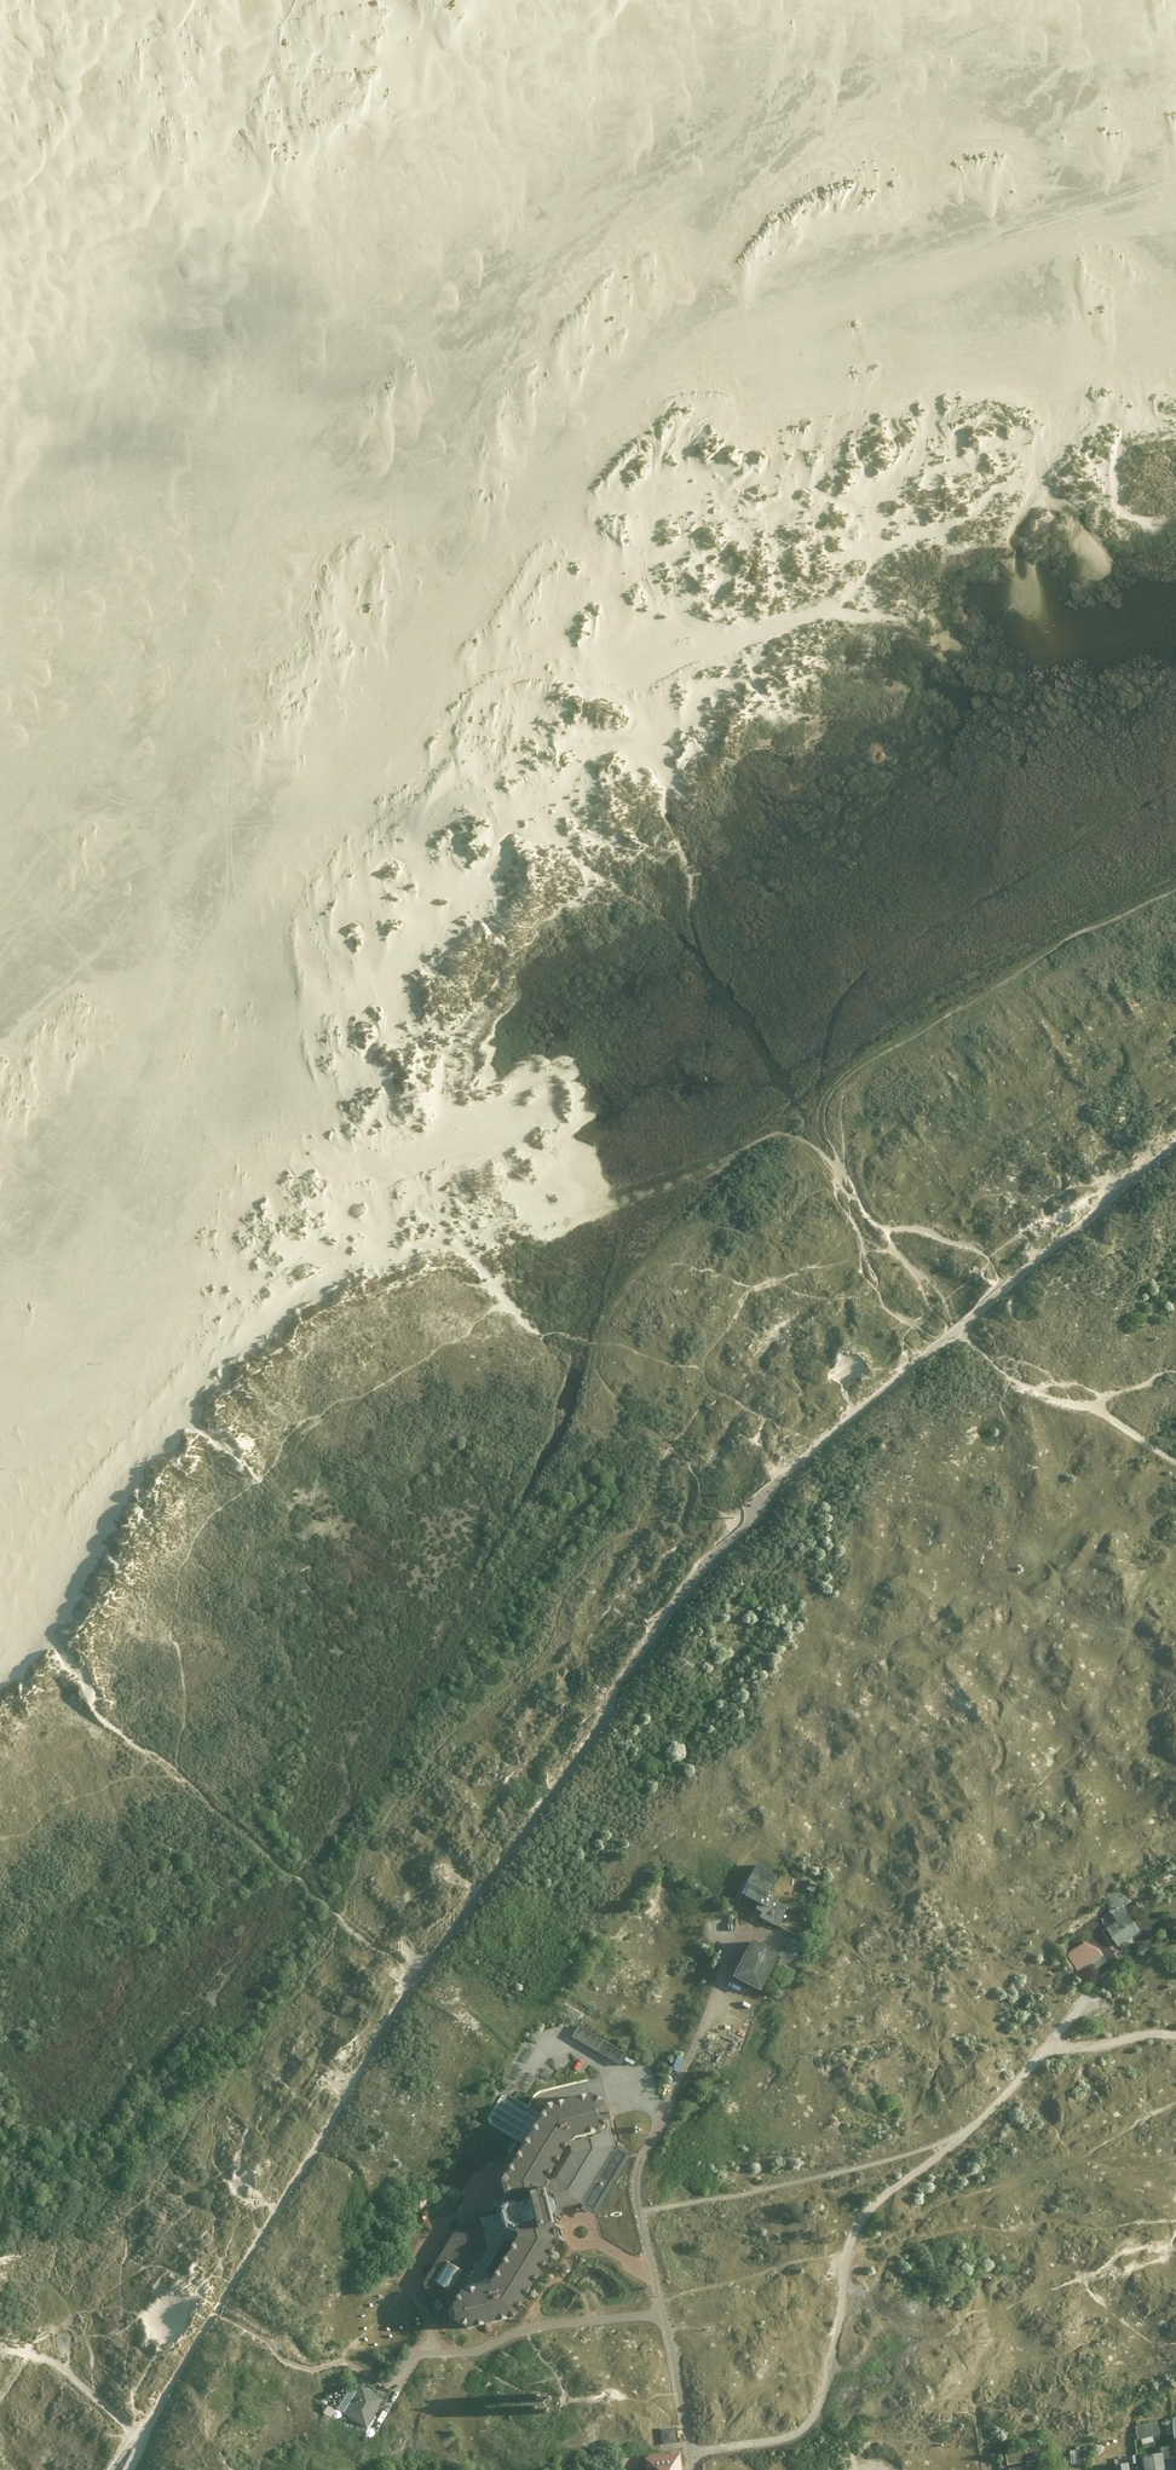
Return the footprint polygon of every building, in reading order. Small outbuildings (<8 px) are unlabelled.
[(741,1889),(766,1903),(770,1897),(782,1875),(756,1861),(741,1889)] [(816,1891),(819,1882),(812,1879),(809,1888),(816,1891)] [(789,1908),(770,1897),(766,1903),(761,1913),(780,1924),(789,1908)] [(1145,1933),(1129,1906),(1101,1924),(1117,1950),(1145,1933)] [(750,1937),(730,1975),(763,1992),(783,1954),(750,1937)] [(789,1947),(799,1954),(805,1945),(796,1938),(789,1947)] [(1094,1944),(1069,1959),(1079,1975),(1103,1960),(1094,1944)] [(581,2025),(573,2038),(621,2066),(629,2052),(581,2025)] [(628,2156),(609,2145),(605,2118),(588,2094),(541,2105),(497,2181),(502,2202),(503,2207),(497,2217),(468,2224),(434,2273),(432,2281),(434,2288),(442,2294),(450,2298),(446,2307),(451,2321),(465,2328),(510,2319),(555,2239),(547,2222),(553,2210),(576,2205),(595,2214),(628,2156)] [(346,2410),(371,2426),(389,2396),(364,2381),(346,2410)] [(1136,2425),(1138,2438),(1160,2435),(1159,2422),(1136,2425)] [(666,2441),(679,2439),(678,2423),(664,2425),(666,2441)] [(1168,2460),(1175,2459),(1175,2443),(1163,2445),(1164,2450),(1145,2453),(1147,2469),(1170,2469),(1168,2460)] [(1042,2457),(1040,2444),(1007,2450),(1010,2463),(1042,2457)] [(1074,2462),(1089,2461),(1088,2448),(1073,2449),(1074,2462)] [(649,2452),(650,2469),(684,2469),(683,2450),(649,2452)] [(623,2457),(624,2469),(641,2468),(640,2456),(623,2457)]
